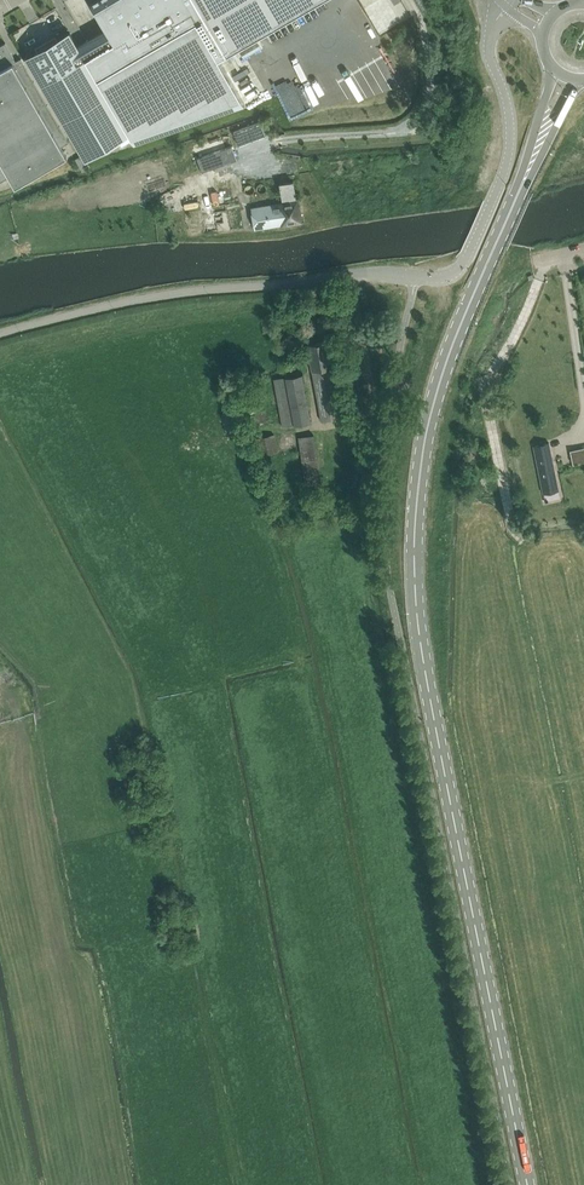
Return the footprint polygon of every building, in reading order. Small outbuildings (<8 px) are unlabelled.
[(87,58),(130,132),(130,133),(135,141),(245,102),(219,57),(227,53),(226,52),(196,0),(93,0),(91,1),(107,29),(108,28),(116,42),(87,58)] [(226,52),(227,53),(318,0),(196,0),(226,52)] [(40,50),(29,57),(87,157),(130,132),(87,58),(116,42),(108,28),(107,29),(106,29),(89,40),(88,40),(79,45),(72,31),(60,38),(58,33),(37,45),(40,50)] [(7,42),(0,47),(0,183),(12,176),(18,186),(69,156),(63,146),(71,141),(22,58),(18,61),(7,42)] [(281,203),(251,208),(255,229),(287,224),(287,222),(292,222),(293,223),(299,222),(298,220),(301,220),(294,181),(280,183),(283,200),(286,199),(286,203),(281,204),(281,203)] [(218,232),(245,228),(240,201),(225,204),(223,191),(211,193),(212,194),(200,196),(206,231),(217,229),(218,232)] [(321,420),(343,416),(329,341),(308,345),(321,420)] [(311,421),(303,373),(275,378),(283,426),(311,421)] [(228,433),(239,429),(232,410),(221,414),(228,433)] [(261,455),(278,450),(274,433),(257,438),(261,455)] [(321,481),(314,434),(299,436),(306,483),(321,481)] [(549,442),(534,446),(544,493),(559,490),(549,442)]
